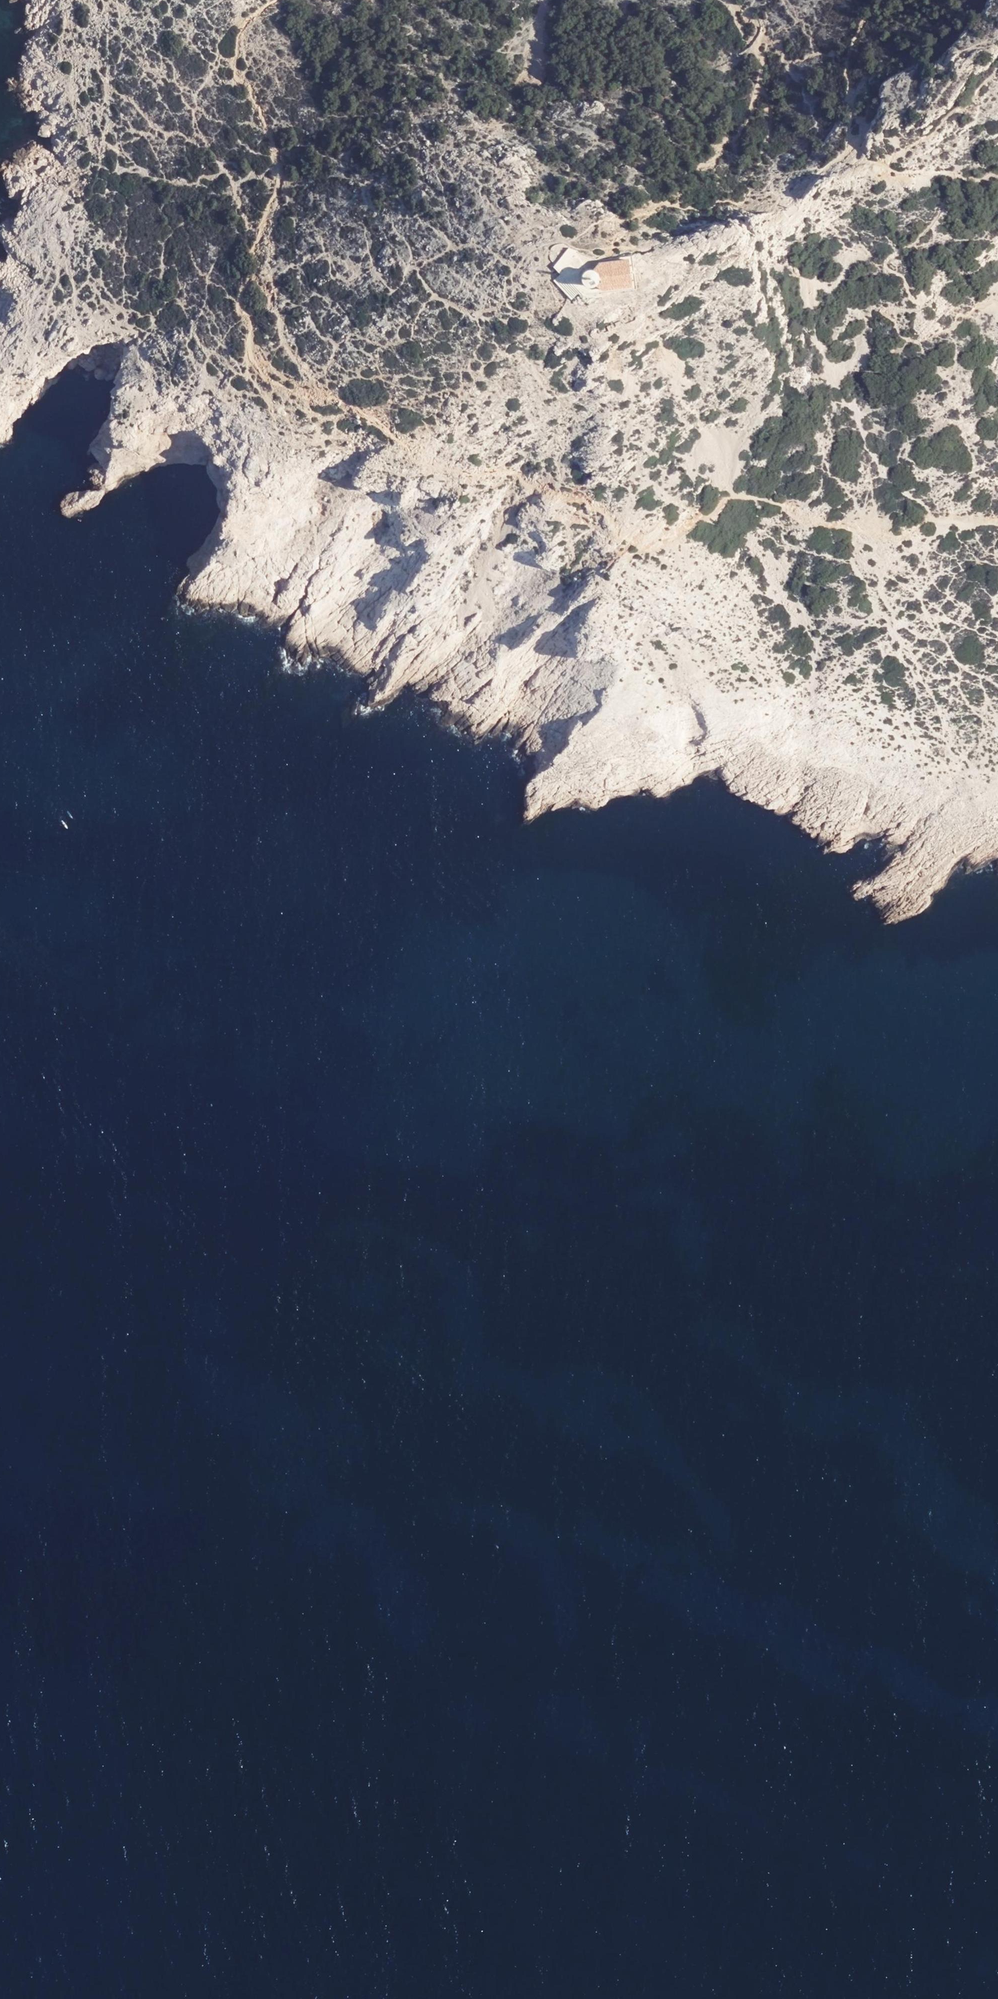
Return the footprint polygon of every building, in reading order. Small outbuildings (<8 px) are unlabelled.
[(793,201),(782,211),(789,218),(800,209),(793,201)] [(628,259),(598,263),(591,271),(589,270),(586,271),(584,272),(582,274),(581,277),(581,280),(582,282),(583,284),(585,286),(588,287),(590,287),(593,286),(595,285),(601,291),(631,287),(628,259)]
